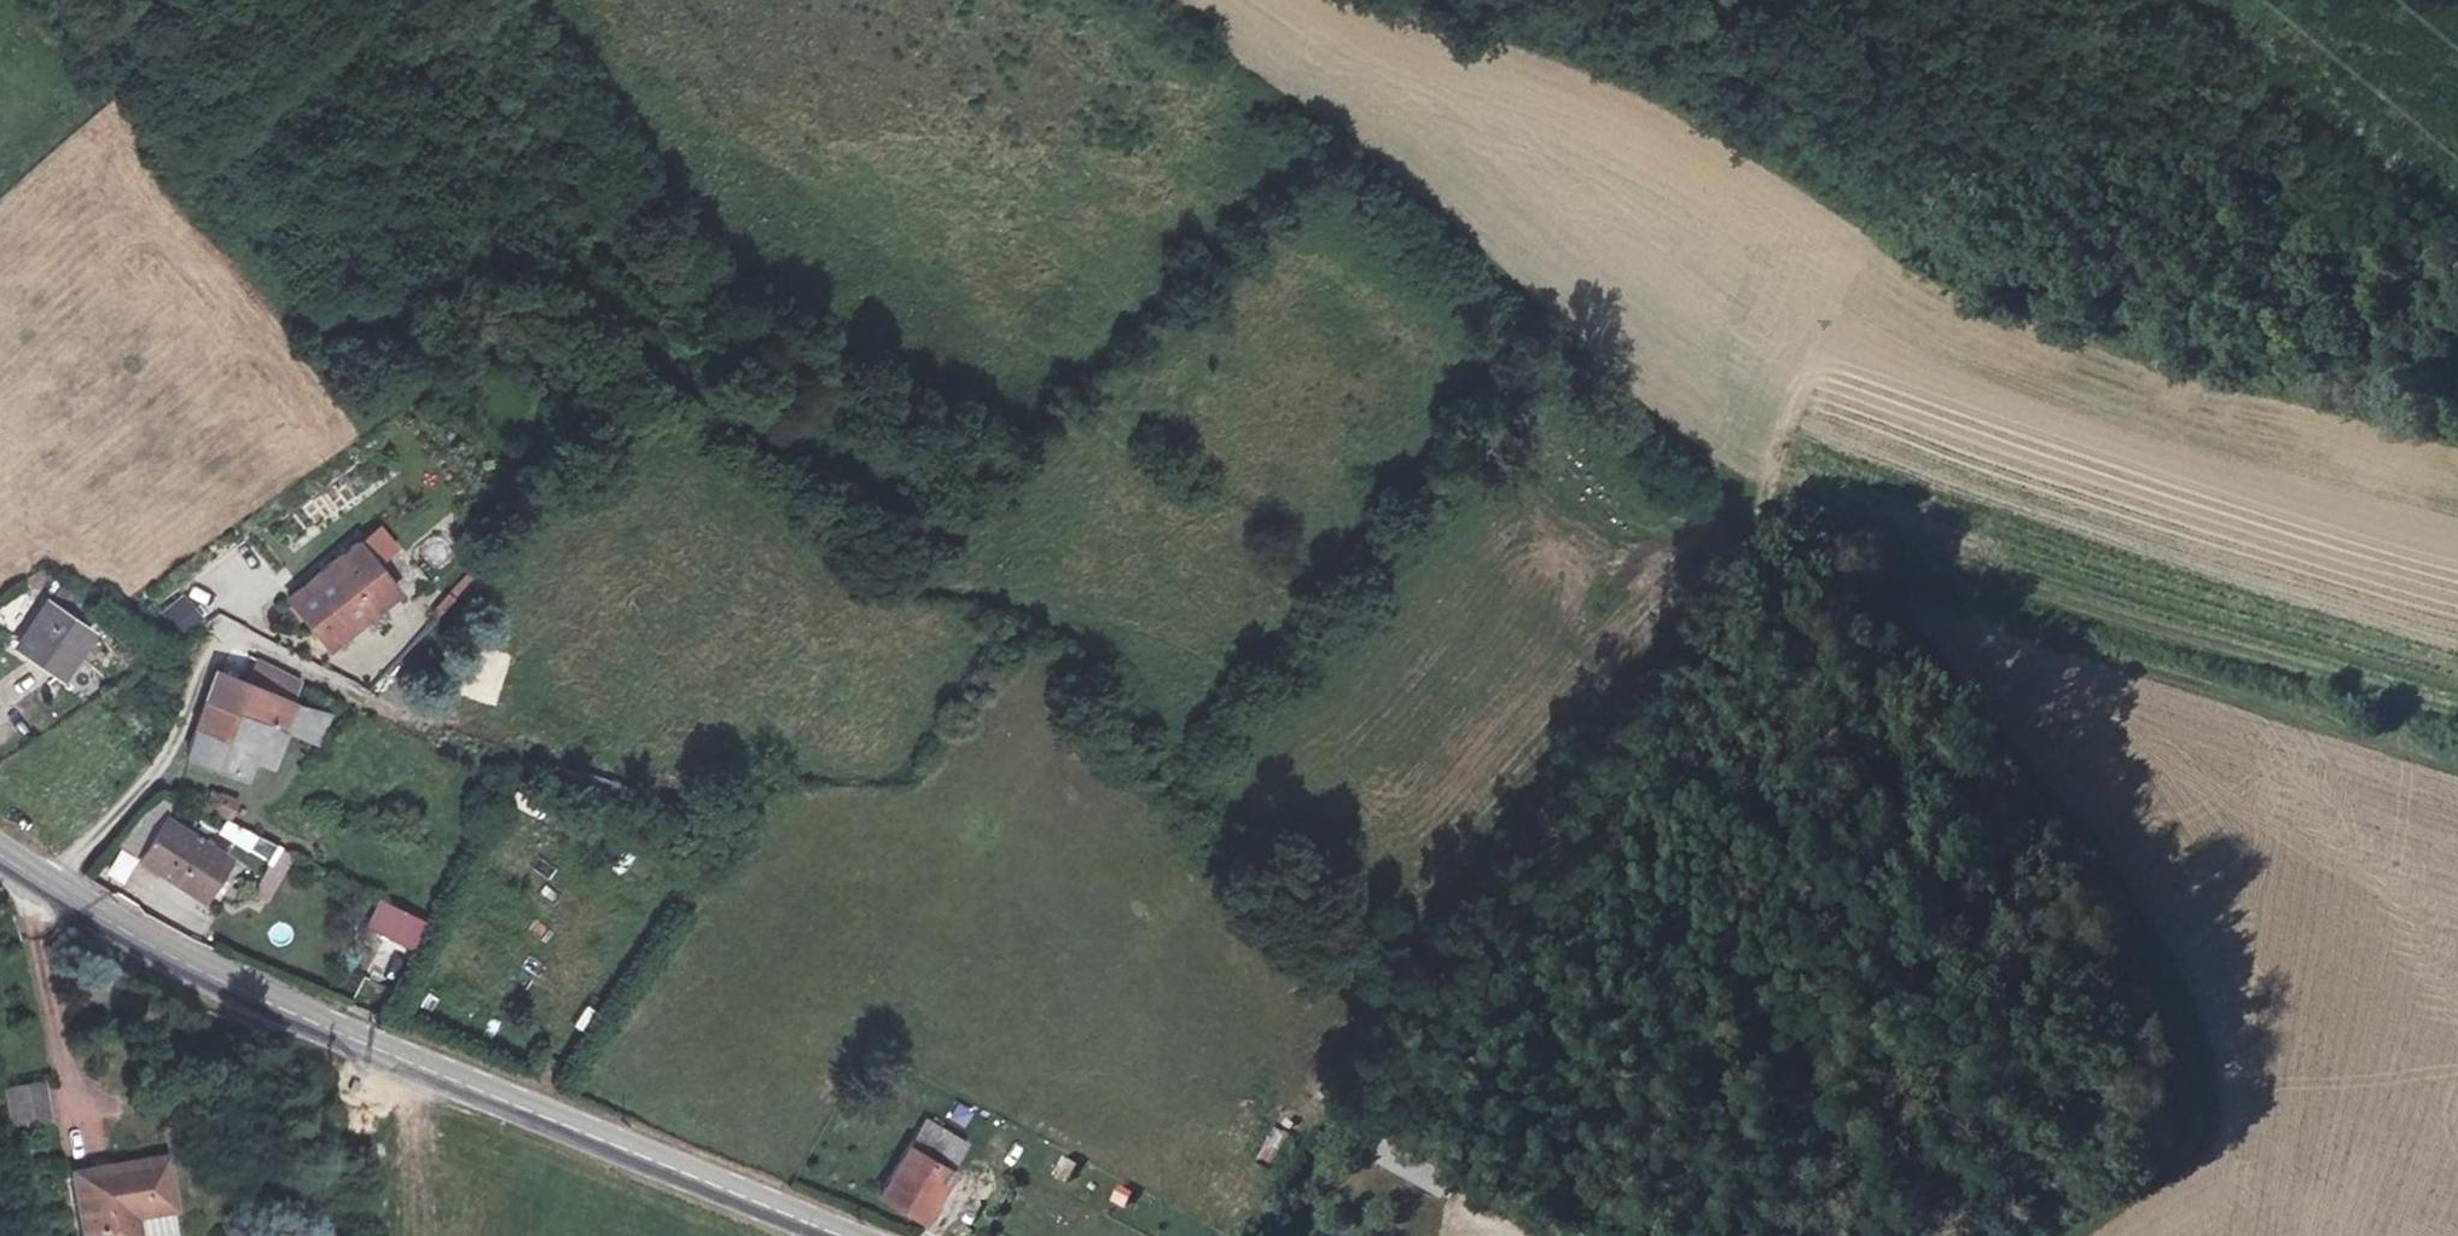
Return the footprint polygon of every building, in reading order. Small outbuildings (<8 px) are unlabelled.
[(321,633),(393,574),(355,528),(282,587),(321,633)] [(161,610),(179,636),(205,619),(187,592),(161,610)] [(49,662),(73,625),(28,595),(5,631),(49,662)] [(209,658),(197,682),(276,713),(286,689),(209,658)] [(318,700),(286,689),(276,713),(197,682),(171,735),(231,760),(241,735),(265,745),(294,750),(318,700)] [(190,788),(216,799),(224,784),(196,771),(190,788)] [(222,832),(160,792),(135,835),(198,873),(222,832)] [(281,882),(293,857),(279,850),(267,875),(281,882)] [(366,931),(415,953),(429,922),(380,900),(366,931)] [(60,1084),(54,1046),(11,1055),(17,1091),(60,1084)] [(952,1167),(901,1138),(873,1185),(913,1210),(936,1172),(947,1176),(952,1167)] [(77,1178),(88,1235),(177,1235),(165,1162),(77,1178)]
